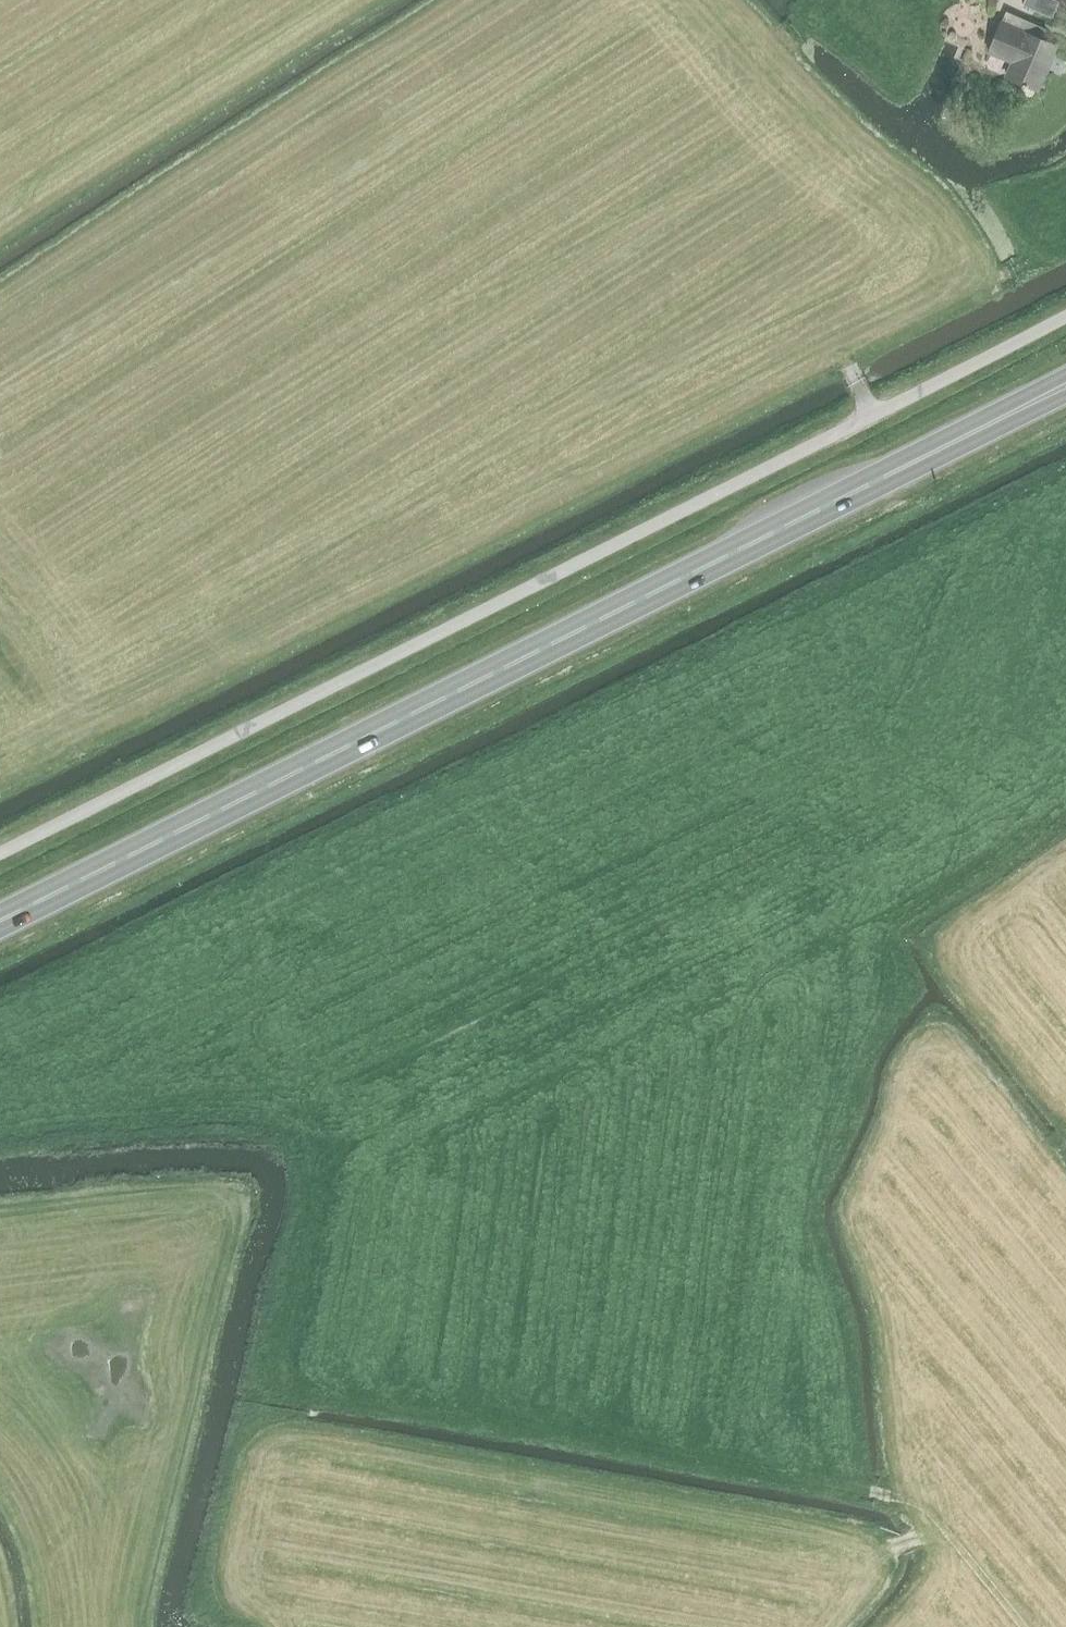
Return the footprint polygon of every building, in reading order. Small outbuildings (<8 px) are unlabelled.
[(1059,1),(1056,0),(1025,0),(1022,5),(1052,18),(1059,1)] [(1013,61),(1007,77),(1037,90),(1056,46),(1041,40),(1046,29),(1017,17),(1013,28),(1001,23),(989,51),(1013,61)]
